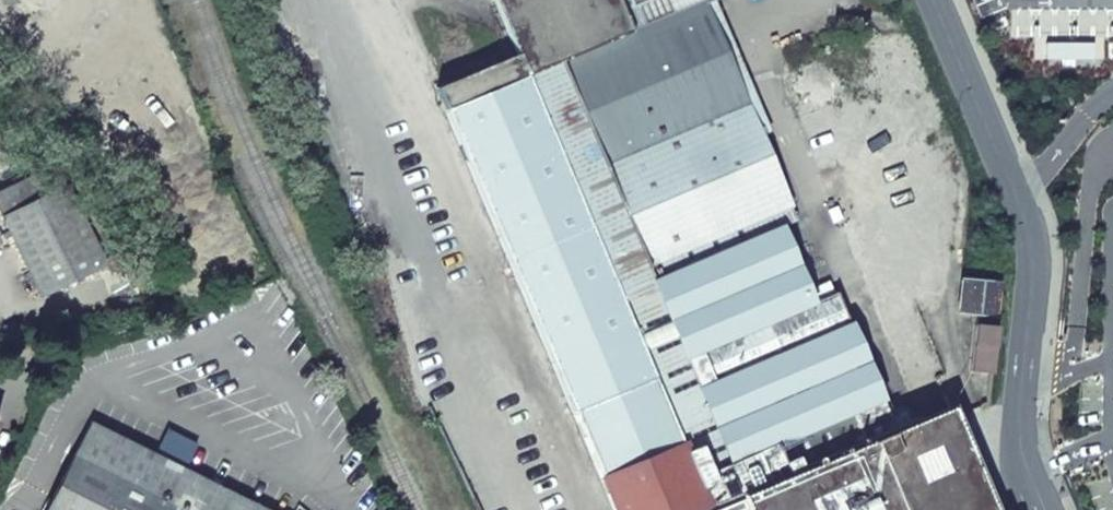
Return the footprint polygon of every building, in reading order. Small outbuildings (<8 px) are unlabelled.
[(950,406),(896,429),(719,0),(488,0),(517,55),(425,96),(600,509),(994,509),(950,406)] [(1095,43),(1047,43),(1047,58),(1095,58),(1095,43)] [(0,192),(0,210),(44,297),(121,260),(107,232),(113,228),(85,173),(69,181),(60,162),(0,192)] [(116,308),(153,290),(137,258),(100,276),(116,308)] [(1000,286),(960,282),(957,315),(996,318),(1000,286)] [(970,373),(991,375),(996,327),(975,326),(970,373)] [(90,423),(47,509),(267,509),(90,423)]
